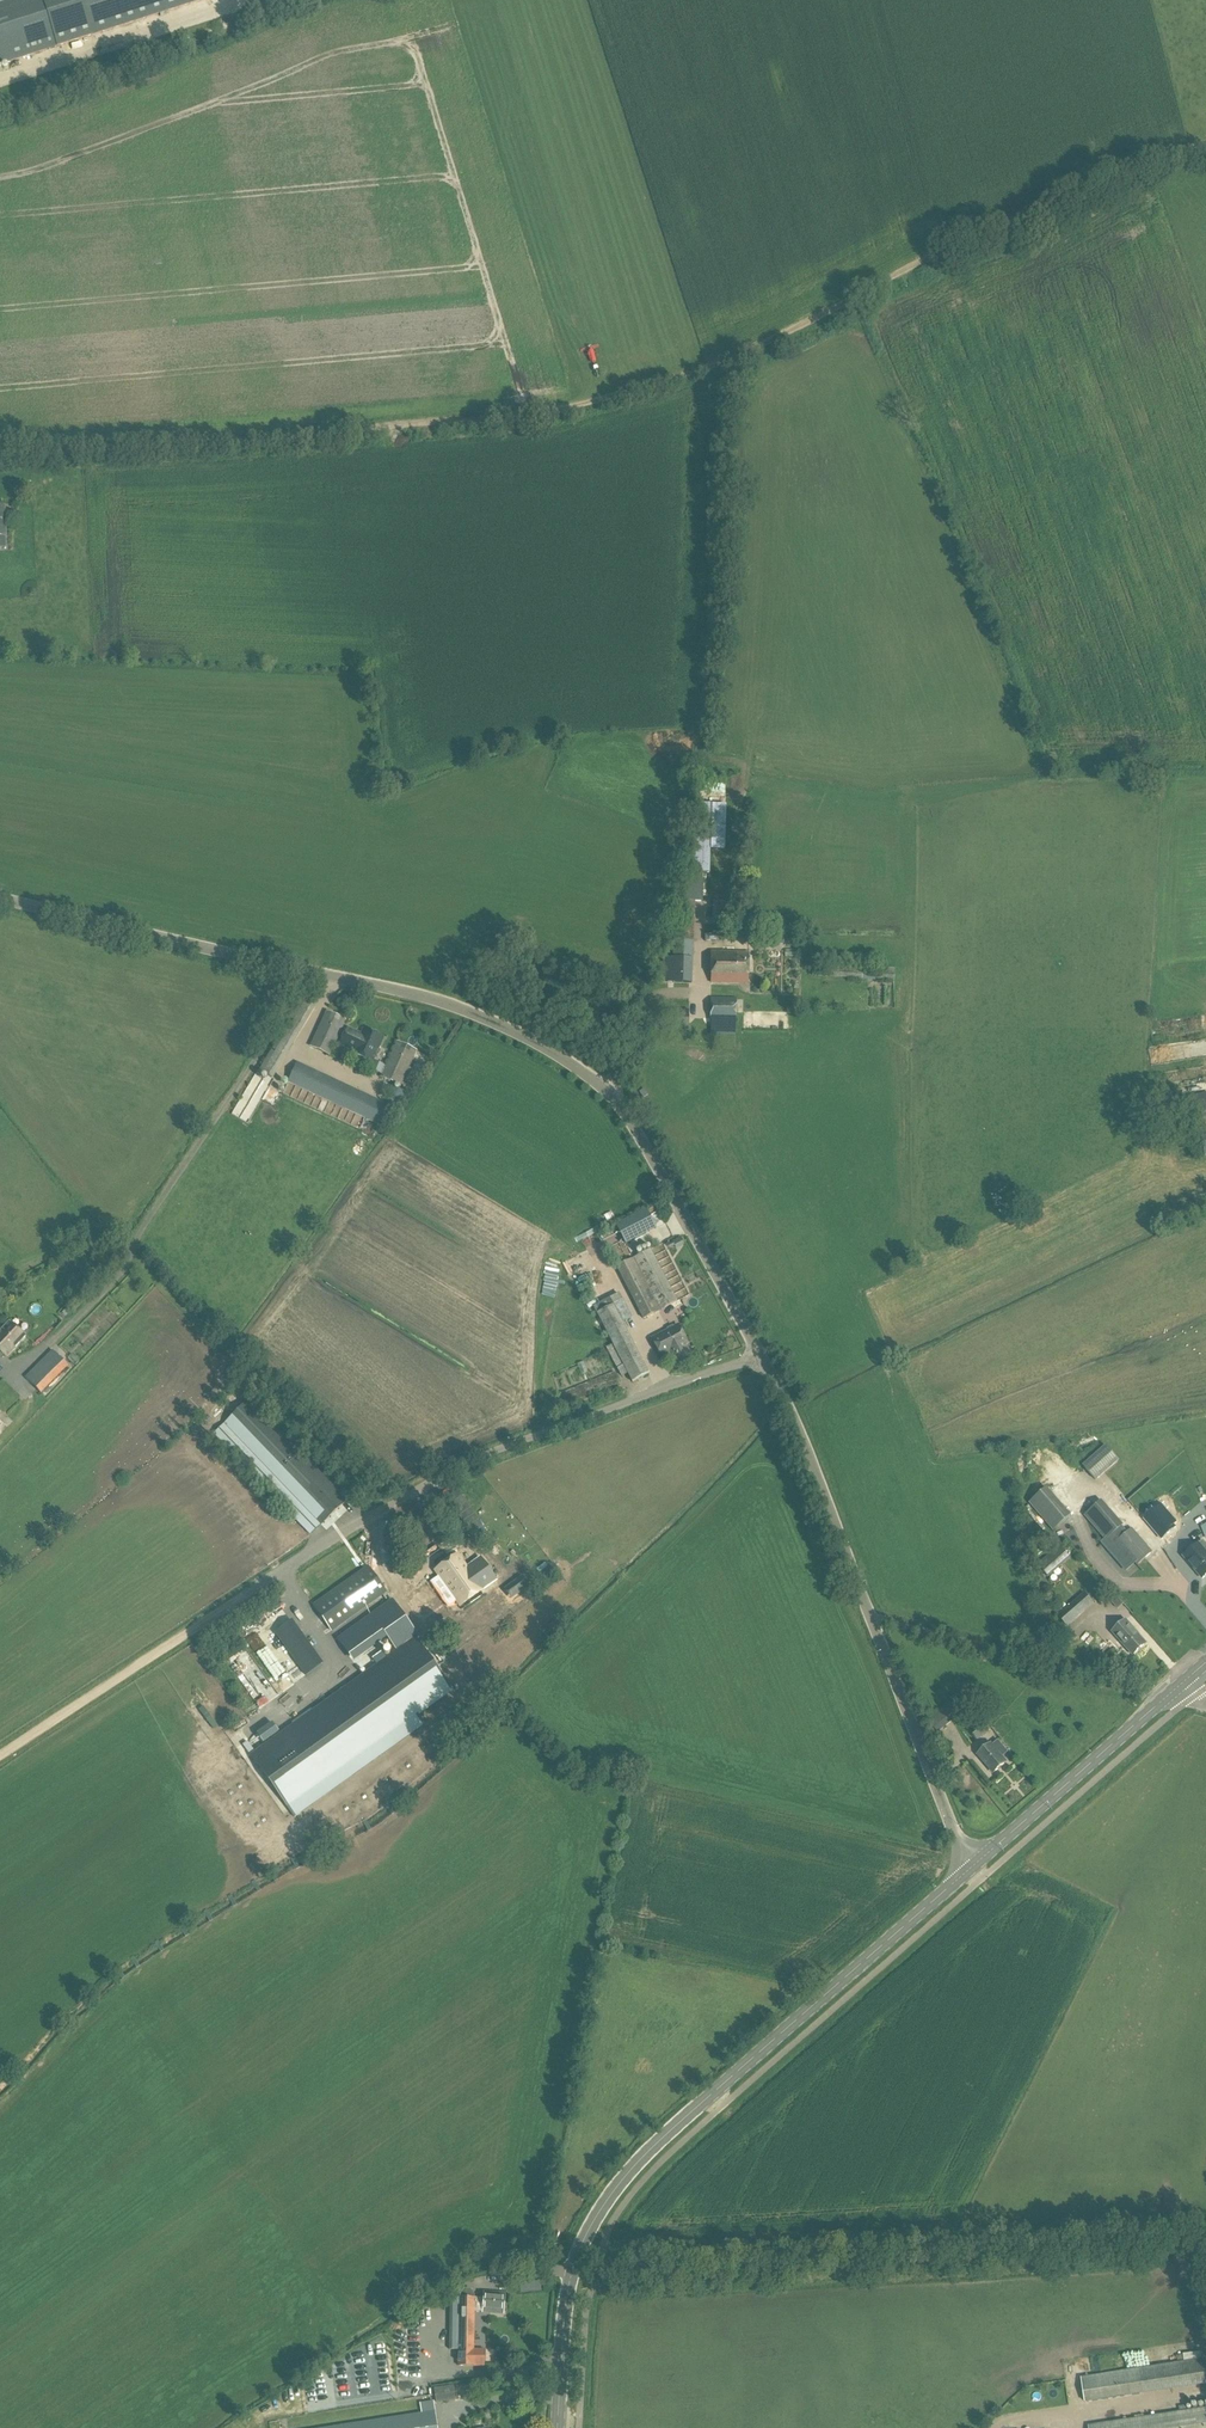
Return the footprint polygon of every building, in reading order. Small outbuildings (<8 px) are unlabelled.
[(206,0),(0,0),(0,66),(206,0)] [(697,783),(693,897),(703,898),(704,874),(709,874),(710,850),(726,850),(728,784),(697,783)] [(679,903),(678,926),(693,927),(694,904),(679,903)] [(693,959),(694,928),(678,928),(674,927),(673,959),(693,959)] [(784,935),(750,936),(750,944),(785,944),(784,935)] [(712,953),(711,983),(747,984),(748,954),(712,953)] [(711,999),(710,1021),(736,1022),(736,999),(711,999)] [(301,1002),(261,1070),(275,1077),(315,1010),(301,1002)] [(326,1011),(310,1047),(330,1056),(346,1020),(326,1011)] [(710,1022),(709,1035),(735,1035),(736,1023),(710,1022)] [(378,1049),(383,1038),(363,1030),(361,1034),(348,1027),(340,1045),(353,1052),(353,1053),(372,1062),(373,1060),(375,1055),(376,1055),(378,1055),(380,1051),(379,1049),(378,1049)] [(372,1061),(369,1069),(381,1075),(380,1077),(400,1087),(417,1051),(397,1042),(385,1067),(372,1061)] [(313,1055),(312,1063),(323,1064),(323,1056),(313,1055)] [(297,1062),(288,1083),(323,1099),(329,1102),(380,1126),(389,1106),(332,1080),(332,1079),(297,1062)] [(1170,1098),(1173,1125),(1205,1120),(1205,1093),(1170,1098)] [(656,1229),(646,1211),(616,1226),(626,1245),(656,1229)] [(683,1244),(680,1237),(672,1241),(676,1248),(683,1244)] [(651,1250),(617,1268),(643,1319),(677,1302),(670,1288),(673,1286),(673,1285),(675,1283),(667,1267),(661,1270),(651,1250)] [(619,1293),(592,1307),(611,1345),(627,1375),(632,1384),(649,1376),(621,1323),(632,1317),(619,1293)] [(4,1355),(6,1357),(25,1337),(9,1322),(0,1332),(0,1359),(4,1355)] [(677,1326),(651,1339),(661,1358),(669,1354),(675,1366),(691,1358),(685,1346),(687,1345),(677,1326)] [(52,1351),(25,1378),(40,1394),(68,1367),(52,1351)] [(614,1372),(561,1394),(566,1406),(619,1384),(614,1372)] [(561,1397),(547,1401),(552,1415),(565,1410),(561,1397)] [(249,1400),(223,1424),(320,1525),(346,1501),(249,1400)] [(1084,1467),(1096,1480),(1119,1460),(1107,1447),(1084,1467)] [(1105,1482),(1109,1489),(1117,1484),(1113,1477),(1105,1482)] [(1046,1489),(1030,1503),(1053,1531),(1070,1517),(1046,1489)] [(1101,1502),(1085,1516),(1106,1540),(1103,1543),(1125,1569),(1127,1571),(1136,1563),(1138,1565),(1152,1552),(1132,1529),(1128,1533),(1122,1526),(1101,1502)] [(1161,1504),(1144,1519),(1161,1538),(1175,1526),(1173,1524),(1176,1521),(1161,1504)] [(389,1538),(381,1544),(398,1567),(405,1562),(389,1538)] [(1184,1556),(1203,1578),(1205,1575),(1205,1545),(1203,1541),(1199,1544),(1198,1544),(1184,1556)] [(1062,1546),(1039,1566),(1050,1579),(1073,1559),(1062,1546)] [(457,1555),(435,1571),(439,1577),(456,1601),(460,1606),(480,1592),(482,1590),(496,1580),(480,1558),(466,1568),(457,1555)] [(553,1563),(537,1576),(545,1585),(561,1573),(553,1563)] [(363,1569),(313,1605),(332,1631),(387,1592),(368,1566),(366,1568),(363,1564),(361,1566),(363,1569)] [(456,1601),(439,1577),(431,1583),(447,1606),(456,1601)] [(510,1599),(529,1586),(522,1577),(504,1590),(510,1599)] [(422,1602),(430,1597),(421,1585),(414,1590),(422,1602)] [(392,1600),(337,1639),(349,1657),(383,1633),(387,1638),(396,1651),(415,1638),(418,1636),(392,1600)] [(1076,1600),(1058,1616),(1067,1627),(1086,1611),(1076,1600)] [(292,1651),(306,1641),(289,1617),(275,1628),(292,1651)] [(1126,1620),(1112,1632),(1119,1640),(1116,1643),(1119,1647),(1122,1644),(1133,1656),(1147,1644),(1126,1620)] [(294,1663),(273,1633),(261,1642),(282,1671),(294,1663)] [(245,1743),(240,1746),(248,1757),(292,1819),(425,1724),(417,1713),(440,1697),(451,1689),(434,1665),(415,1638),(396,1651),(386,1659),(377,1665),(253,1754),(245,1743)] [(386,1659),(382,1653),(372,1659),(377,1665),(386,1659)] [(313,1670),(303,1655),(295,1661),(305,1676),(313,1670)] [(961,1697),(959,1695),(937,1714),(946,1726),(948,1725),(969,1707),(961,1697)] [(984,1720),(969,1730),(977,1741),(991,1730),(984,1720)] [(991,1744),(977,1755),(993,1774),(1006,1763),(1007,1762),(1003,1758),(1008,1753),(999,1742),(993,1746),(991,1744)] [(474,2298),(474,2311),(482,2312),(503,2314),(505,2294),(484,2292),(483,2298),(474,2298)] [(458,2349),(458,2366),(484,2366),(484,2350),(473,2350),(474,2311),(474,2298),(459,2298),(458,2349)] [(457,2311),(449,2311),(449,2321),(457,2321),(457,2311)] [(1084,2379),(1087,2404),(1205,2385),(1205,2360),(1084,2379)] [(327,2427),(437,2427),(432,2400),(419,2403),(420,2413),(327,2427)] [(1090,2427),(1205,2427),(1205,2409),(1090,2427)]
